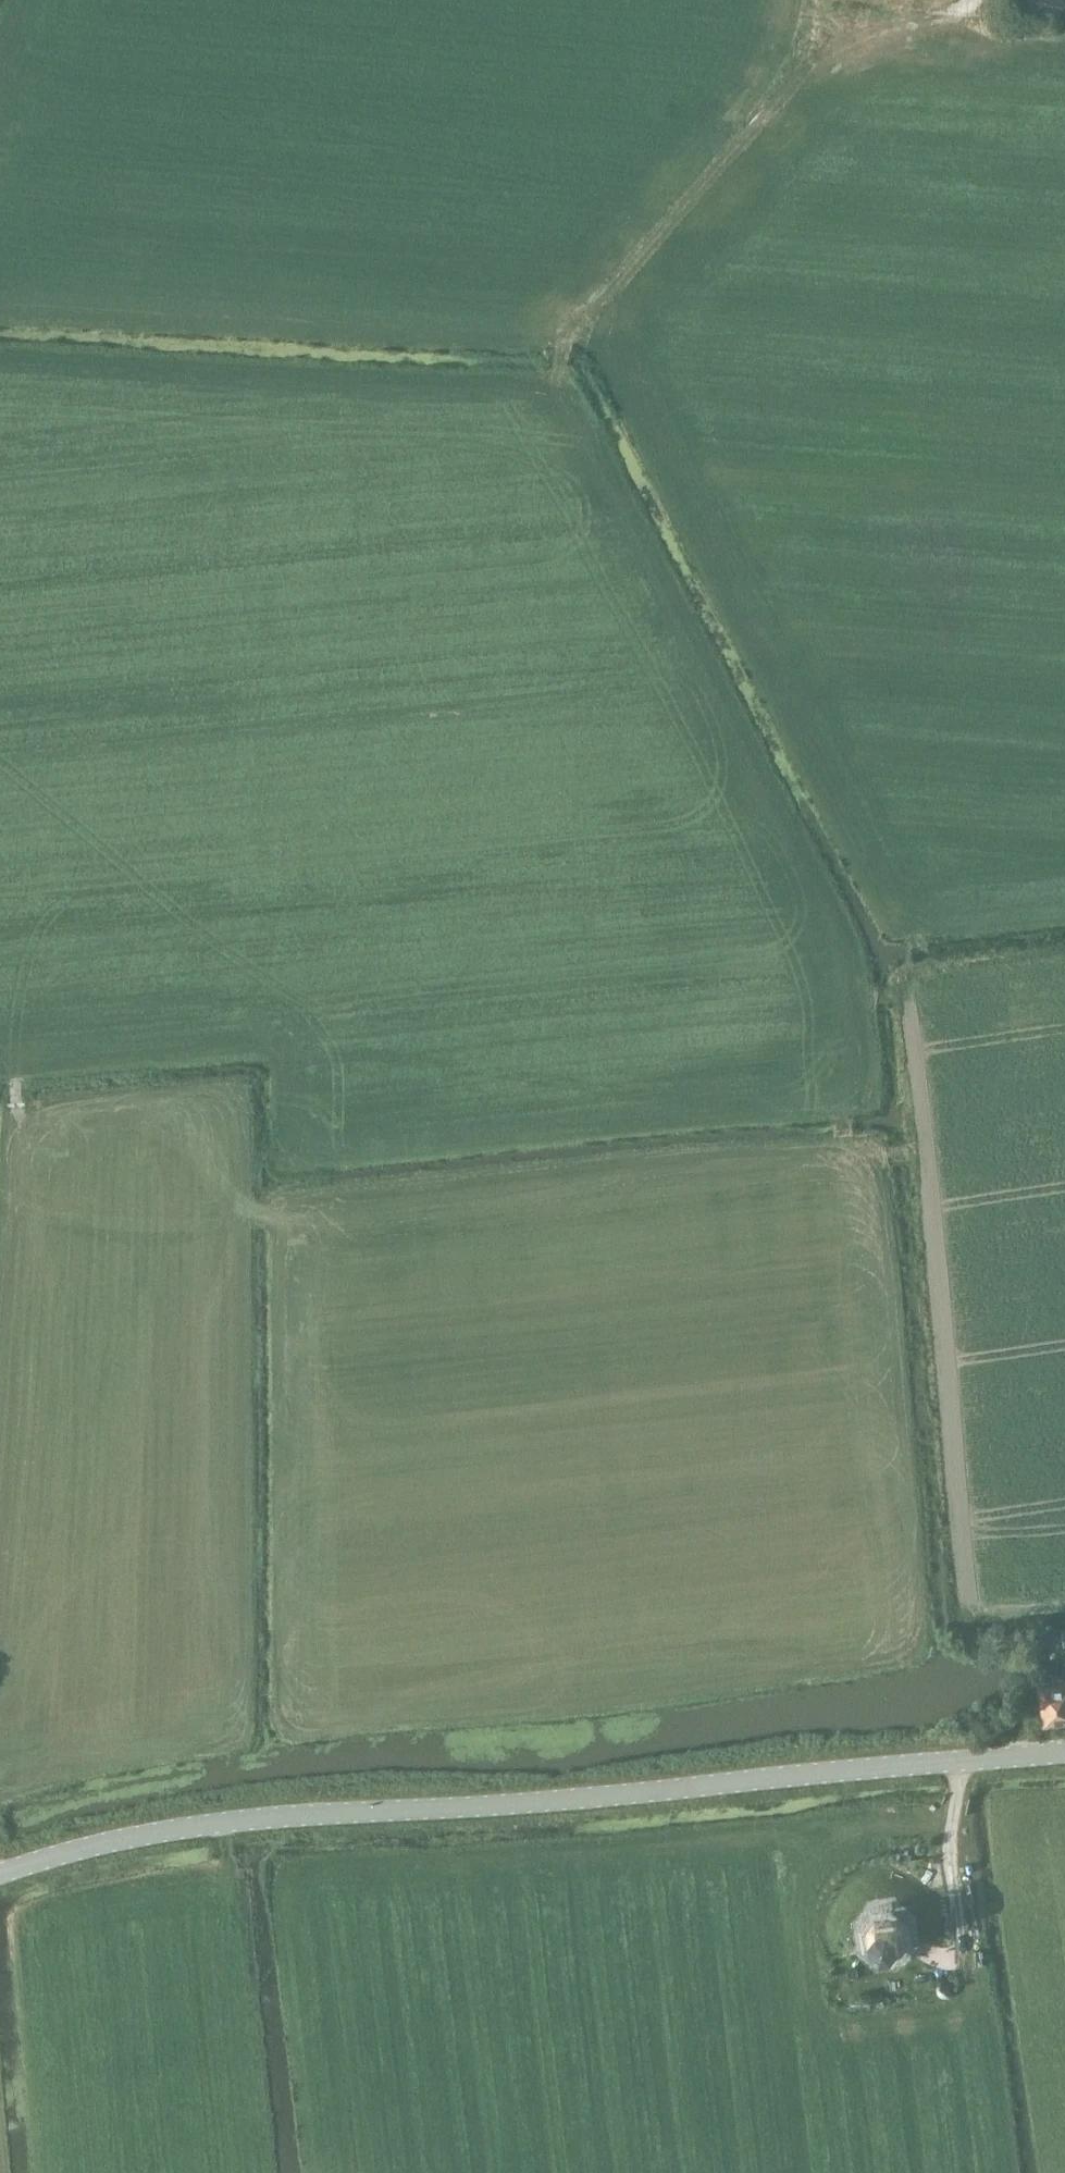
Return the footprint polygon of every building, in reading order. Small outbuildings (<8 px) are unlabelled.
[(1039,1682),(1044,1722),(1064,1719),(1064,1679),(1059,1679),(1059,1673),(1048,1675),(1048,1681),(1039,1682)] [(930,1943),(926,1911),(915,1913),(894,1896),(867,1900),(850,1922),(839,1923),(843,1955),(872,1977),(908,1972),(930,1943)]
